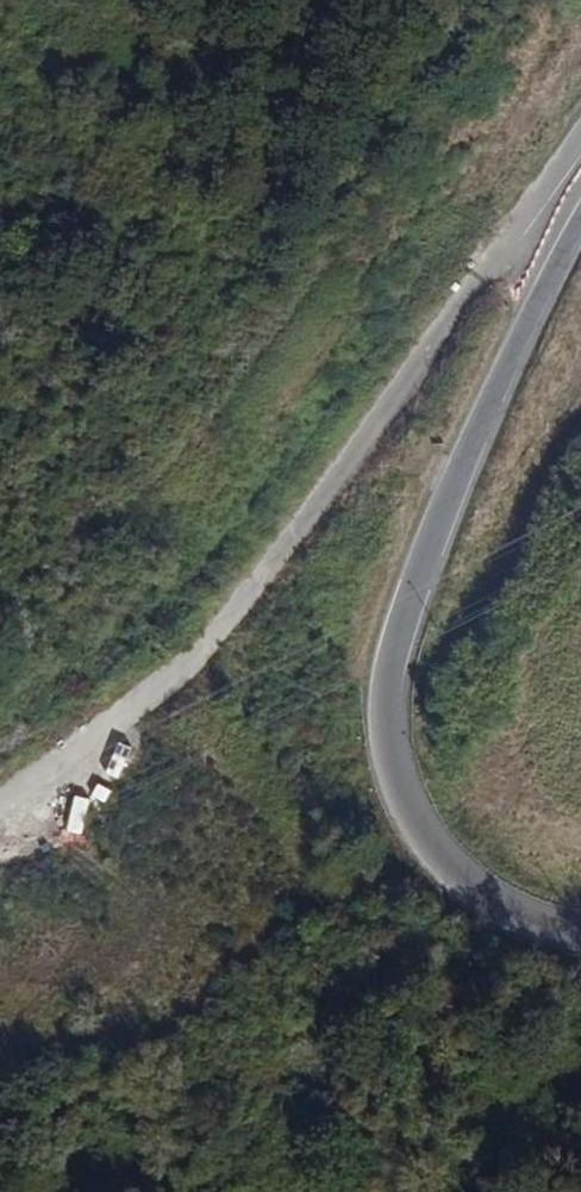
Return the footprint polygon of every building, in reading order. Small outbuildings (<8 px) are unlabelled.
[(65,829),(80,832),(88,799),(74,795),(65,829)]
